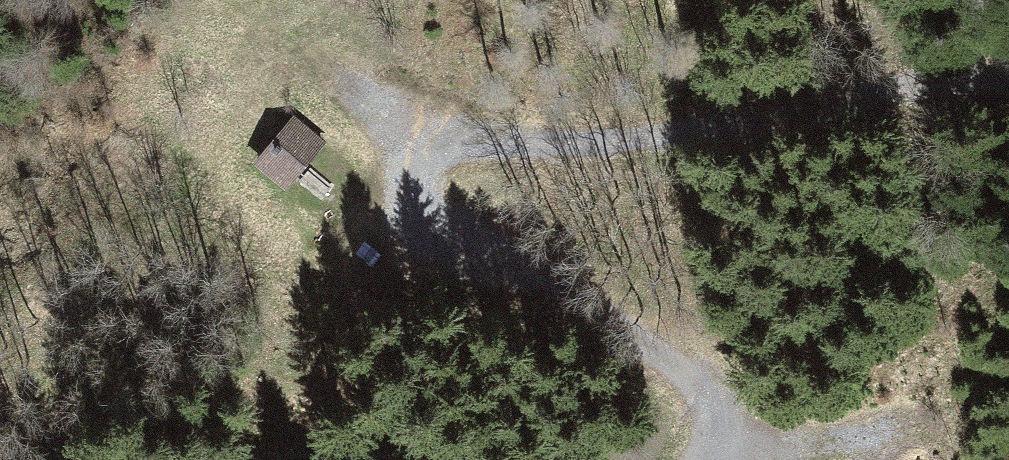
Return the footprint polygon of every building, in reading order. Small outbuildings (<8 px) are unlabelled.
[(280,113),(237,161),(277,196),(320,148),(280,113)]
